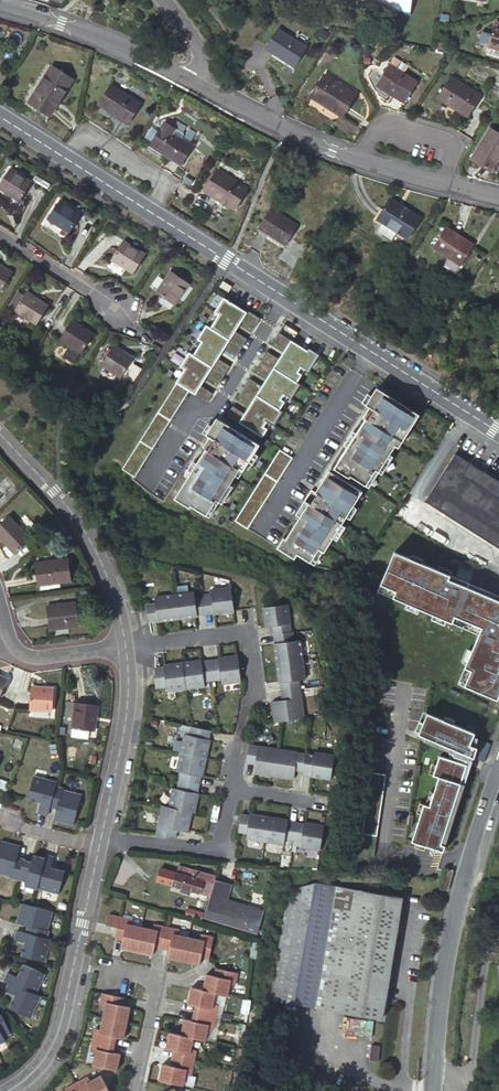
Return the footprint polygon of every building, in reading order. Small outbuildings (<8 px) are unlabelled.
[(411,11),(412,0),(310,0),(411,11)] [(494,23),(487,43),(498,47),(498,25),(494,23)] [(305,48),(276,30),(264,48),(294,66),(305,48)] [(77,80),(57,67),(34,103),(54,116),(77,80)] [(415,85),(387,68),(375,87),(402,105),(415,85)] [(355,95),(324,76),(311,96),(342,116),(355,95)] [(478,97),(449,78),(436,98),(465,117),(478,97)] [(144,102),(114,82),(101,102),(131,122),(144,102)] [(165,125),(153,144),(184,164),(196,145),(175,132),(178,128),(168,121),(165,125)] [(489,131),(470,161),(489,173),(498,158),(498,137),(489,131)] [(8,164),(0,177),(0,183),(20,196),(31,179),(8,164)] [(250,187),(221,168),(208,189),(237,208),(250,187)] [(81,212),(59,197),(47,214),(70,229),(81,212)] [(375,219),(381,222),(394,231),(404,238),(417,218),(388,199),(375,219)] [(297,225),(271,209),(260,225),(287,242),(297,225)] [(394,231),(381,222),(376,229),(390,238),(394,231)] [(472,246),(445,229),(432,248),(459,265),(472,246)] [(146,253),(124,239),(113,255),(135,269),(146,253)] [(0,261),(0,287),(1,287),(13,269),(0,261)] [(188,280),(171,268),(155,290),(172,302),(188,280)] [(220,286),(228,292),(232,287),(223,282),(220,286)] [(49,303),(27,289),(15,307),(37,321),(49,303)] [(183,366),(120,465),(132,473),(186,388),(206,401),(212,391),(199,384),(206,373),(218,381),(229,364),(216,356),(223,346),(235,354),(246,337),(234,329),(240,319),(253,327),(259,317),(244,308),(244,310),(222,296),(213,310),(217,312),(209,325),(204,322),(195,336),(200,339),(191,353),(187,350),(179,363),(183,366)] [(72,318),(60,337),(69,343),(62,354),(73,361),(80,350),(81,351),(93,332),(72,318)] [(232,404),(226,413),(238,421),(238,420),(261,434),(270,421),(273,423),(282,409),(278,407),(287,395),(290,397),(299,382),(296,380),(304,367),(308,369),(317,354),(308,348),(307,350),(292,340),(297,331),(284,322),(272,340),(284,348),(278,358),(266,350),(255,367),(267,375),(261,385),(249,377),(238,394),(250,402),(244,412),(232,404)] [(132,355),(113,343),(101,361),(120,373),(132,355)] [(411,416),(392,447),(395,449),(416,417),(374,390),(364,406),(367,409),(376,394),(411,416)] [(392,447),(411,416),(376,394),(367,409),(360,420),(363,421),(355,435),(345,449),(336,464),(340,466),(336,473),(346,479),(347,477),(363,487),(372,471),(375,473),(386,456),(392,447)] [(234,431),(236,429),(218,418),(217,420),(234,431)] [(207,449),(180,491),(184,494),(180,500),(191,507),(192,505),(207,514),(217,499),(220,501),(241,468),(243,469),(259,444),(236,429),(234,431),(217,420),(207,435),(211,437),(204,447),(207,449)] [(345,449),(355,435),(351,433),(342,447),(345,449)] [(246,527),(290,456),(278,448),(233,519),(246,527)] [(423,500),(443,513),(468,464),(453,455),(423,500)] [(386,456),(375,473),(378,475),(389,458),(386,456)] [(340,466),(336,464),(332,470),(336,473),(340,466)] [(443,513),(498,549),(498,484),(468,464),(443,513)] [(372,471),(363,487),(366,489),(375,473),(372,471)] [(327,472),(313,494),(315,495),(328,473),(327,472)] [(349,508),(359,493),(328,473),(315,495),(313,494),(308,491),(301,502),(306,505),(297,518),(285,538),(282,536),(276,546),(293,557),(296,553),(309,561),(317,547),(322,550),(331,537),(338,526),(343,518),(349,508)] [(184,494),(180,491),(176,498),(180,500),(184,494)] [(217,499),(207,514),(210,516),(220,501),(217,499)] [(306,505),(301,502),(292,515),(297,518),(306,505)] [(349,508),(343,518),(346,521),(353,511),(349,508)] [(10,518),(0,527),(0,536),(16,553),(30,539),(10,518)] [(338,526),(331,537),(335,539),(341,529),(338,526)] [(313,564),(322,550),(317,547),(309,561),(313,564)] [(498,704),(498,595),(394,554),(379,593),(396,600),(394,606),(455,630),(481,640),(467,675),(473,677),(467,694),(498,706),(498,704)] [(68,562),(37,566),(40,587),(71,582),(68,562)] [(233,609),(230,585),(210,588),(211,595),(202,596),(204,611),(213,610),(213,613),(233,610),(233,609)] [(173,593),(176,617),(196,615),(195,612),(204,611),(202,596),(193,597),(192,590),(173,593)] [(176,617),(173,593),(153,596),(154,602),(143,604),(147,619),(156,618),(156,620),(176,617)] [(76,603),(48,606),(51,629),(78,625),(76,603)] [(264,607),(266,626),(276,625),(277,634),(292,632),(291,623),(292,623),(289,604),(264,607)] [(292,632),(277,634),(278,643),(275,644),(278,663),(304,660),(301,640),(295,641),(294,632),(292,632)] [(209,662),(212,680),(221,679),(221,683),(241,681),(238,655),(217,657),(218,661),(209,662)] [(180,662),(184,688),(204,686),(203,681),(212,680),(209,662),(201,664),(200,659),(180,662)] [(304,660),(278,663),(281,683),(284,683),(285,693),(302,690),(301,681),(307,680),(304,660)] [(184,688),(180,662),(161,665),(161,668),(153,670),(153,687),(164,686),(164,691),(184,688)] [(0,671),(0,698),(2,699),(11,676),(0,671)] [(57,686),(32,684),(30,707),(54,710),(57,686)] [(302,690),(285,693),(287,702),(273,704),(276,724),(282,723),(307,720),(304,699),(303,699),(302,690)] [(102,706),(76,702),(72,727),(98,731),(102,706)] [(415,848),(438,854),(442,849),(446,832),(450,826),(452,815),(457,808),(463,783),(478,761),(483,762),(487,744),(482,743),(470,734),(472,735),(465,730),(461,729),(451,722),(439,719),(427,716),(421,743),(446,760),(437,773),(435,781),(438,783),(433,803),(432,806),(430,813),(424,811),(415,848)] [(183,732),(179,750),(206,756),(210,738),(206,737),(207,728),(190,725),(188,733),(183,732)] [(275,775),(279,747),(259,745),(258,746),(250,744),(247,759),(256,761),(255,772),(275,775)] [(299,751),(279,747),(275,775),(295,778),(296,767),(305,768),(307,753),(299,751)] [(180,771),(178,780),(195,783),(197,775),(201,776),(206,756),(179,750),(175,770),(180,771)] [(333,777),(337,753),(317,750),(316,754),(307,753),(305,768),(304,773),(333,777)] [(51,803),(57,783),(57,781),(35,775),(29,796),(42,800),(39,811),(48,814),(51,803)] [(373,775),(368,806),(380,808),(385,777),(373,775)] [(171,787),(167,806),(190,811),(194,812),(198,793),(194,792),(195,783),(178,780),(176,788),(171,787)] [(65,786),(57,783),(51,803),(59,805),(55,817),(74,823),(82,793),(64,787),(65,786)] [(157,825),(155,836),(171,838),(173,829),(176,829),(186,831),(186,830),(190,811),(167,806),(161,804),(156,825),(157,825)] [(250,818),(241,816),(239,831),(248,833),(247,838),(266,841),(269,816),(250,813),(250,814),(250,818)] [(269,816),(266,841),(286,844),(287,838),(295,840),(297,825),(289,823),(289,819),(269,816)] [(297,825),(295,840),(304,841),(303,847),(323,850),(327,825),(307,822),(306,826),(297,825)] [(64,873),(51,870),(53,860),(44,858),(44,860),(33,858),(32,864),(23,861),(23,860),(16,859),(19,849),(0,844),(0,876),(11,879),(10,882),(27,886),(27,887),(37,889),(37,888),(59,893),(64,873)] [(211,895),(216,875),(194,869),(193,875),(177,871),(173,885),(211,895)] [(452,873),(444,871),(439,888),(447,890),(449,881),(452,873)] [(341,1012),(361,892),(315,884),(289,893),(271,1000),(341,1012)] [(341,1012),(382,1019),(402,899),(361,892),(341,1012)] [(261,932),(265,910),(211,896),(207,918),(259,931),(261,932)] [(43,931),(48,913),(20,907),(16,925),(25,927),(23,934),(17,933),(15,941),(24,943),(21,956),(42,961),(47,940),(43,939),(45,931),(43,931)] [(116,925),(118,914),(107,911),(105,923),(116,925)] [(131,917),(118,914),(116,925),(114,935),(123,937),(121,943),(152,949),(154,943),(170,946),(169,953),(201,959),(203,953),(210,954),(215,934),(201,931),(200,936),(178,932),(179,927),(153,921),(151,926),(130,922),(131,917)] [(235,979),(238,967),(216,963),(215,970),(208,968),(205,985),(194,983),(190,998),(197,1000),(194,1017),(186,1015),(183,1031),(173,1029),(170,1045),(177,1046),(173,1064),(166,1062),(162,1079),(185,1083),(188,1072),(193,1073),(198,1046),(193,1045),(196,1034),(206,1036),(208,1025),(214,1026),(219,999),(214,998),(215,987),(228,990),(230,978),(235,979)] [(37,974),(13,965),(8,977),(3,974),(0,982),(0,983),(3,984),(0,991),(5,993),(0,1006),(27,1016),(35,997),(29,995),(37,974)] [(124,1002),(126,993),(106,989),(104,1000),(109,1002),(103,1029),(98,1027),(93,1049),(98,1050),(95,1063),(118,1068),(121,1052),(113,1050),(117,1034),(125,1036),(132,1005),(124,1002)] [(0,1018),(0,1043),(3,1042),(2,1040),(9,1036),(0,1018)] [(103,1073),(91,1079),(89,1075),(67,1087),(70,1090),(69,1090),(113,1090),(103,1073)]
